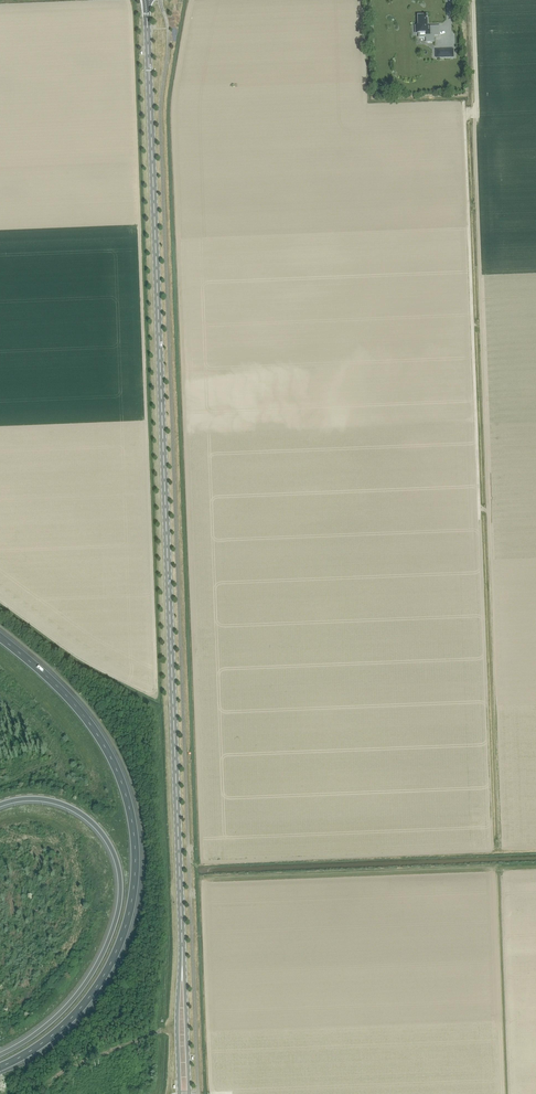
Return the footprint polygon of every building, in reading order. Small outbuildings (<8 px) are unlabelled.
[(443,12),(434,12),(435,23),(444,23),(443,12)] [(426,37),(426,42),(434,42),(433,27),(427,27),(426,20),(427,20),(427,18),(426,16),(418,17),(418,26),(416,26),(416,33),(419,33),(419,37),(426,37)] [(453,50),(436,50),(436,58),(453,57),(453,50)] [(404,62),(388,63),(389,75),(404,74),(404,62)]
